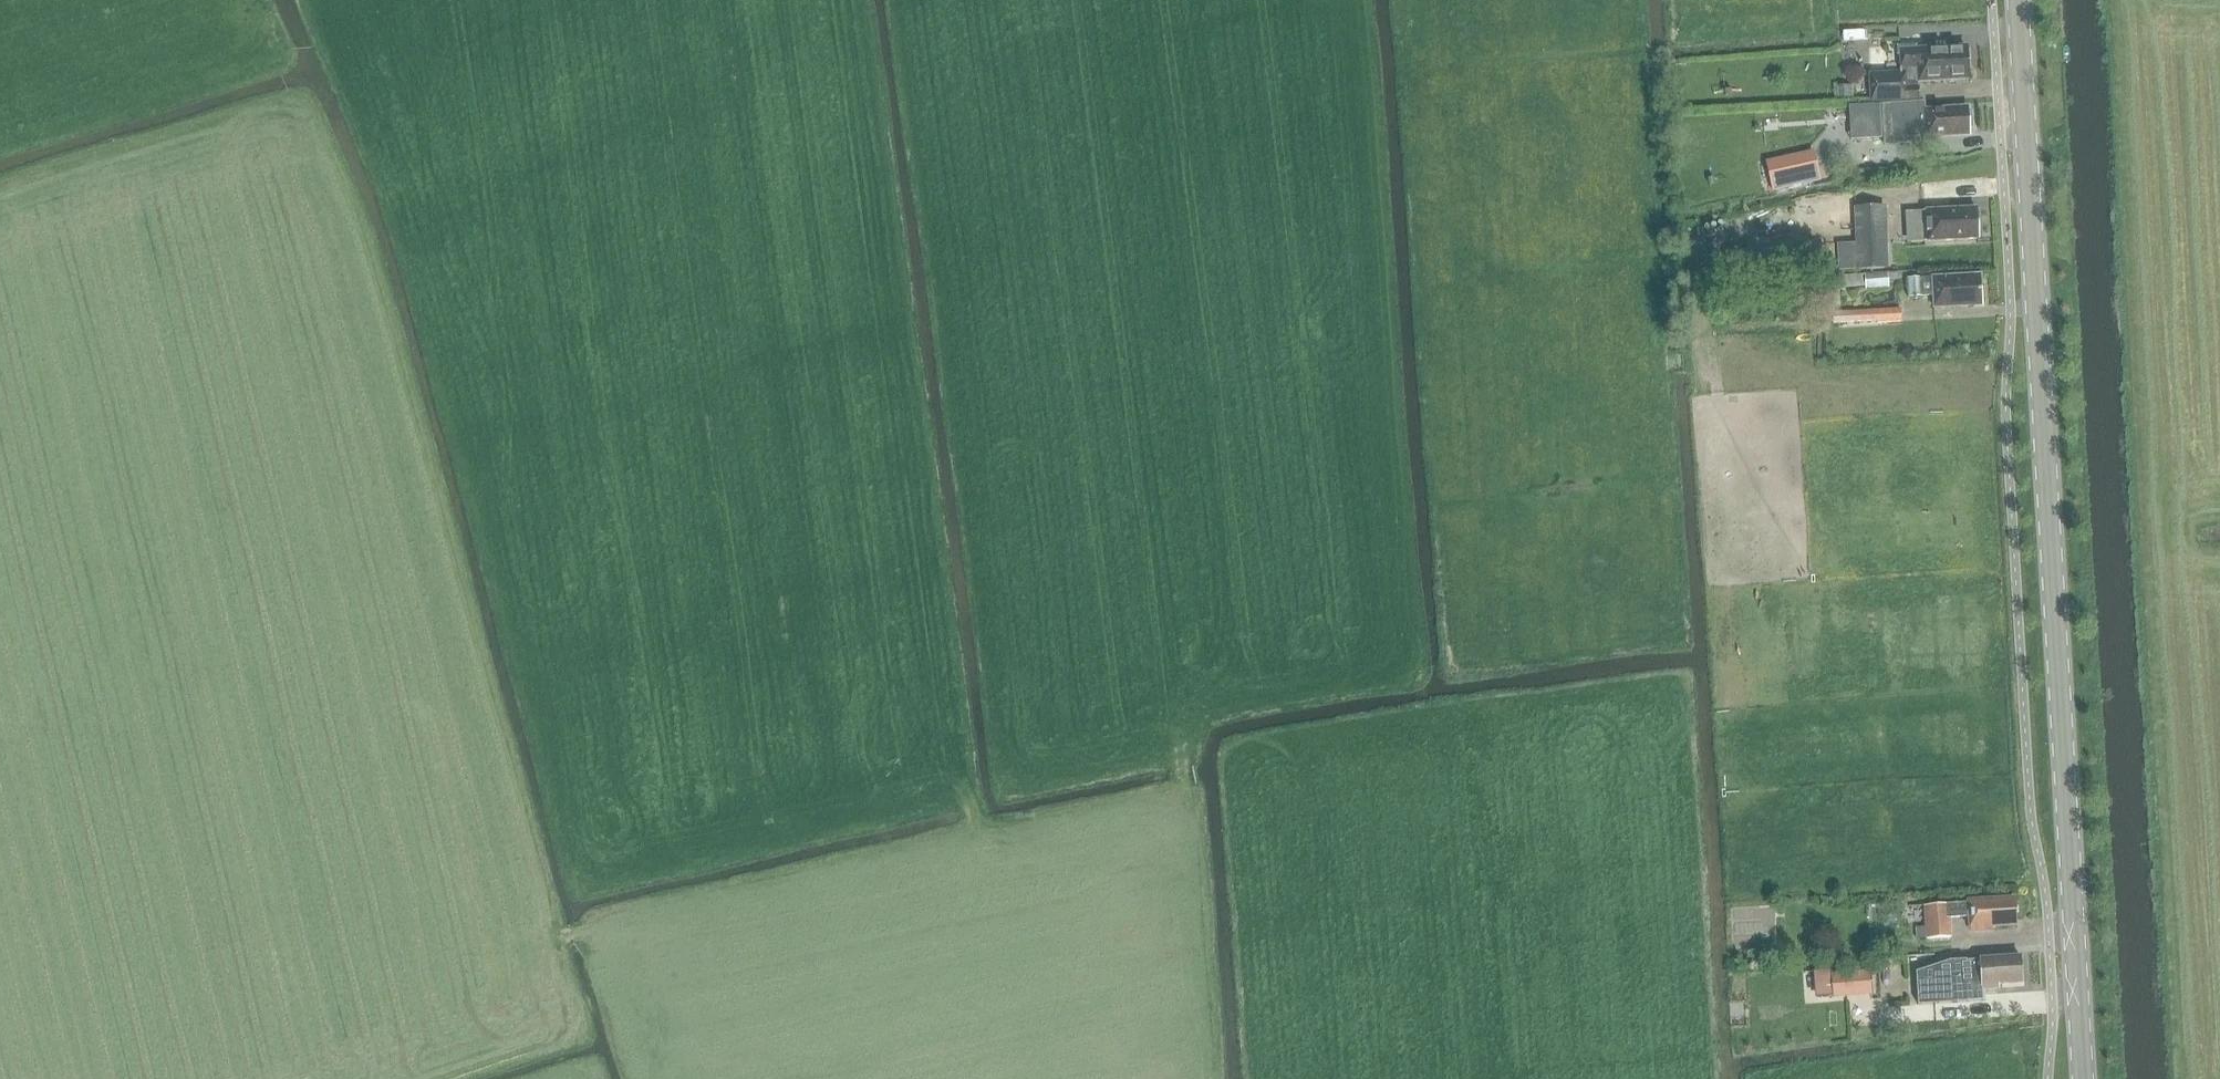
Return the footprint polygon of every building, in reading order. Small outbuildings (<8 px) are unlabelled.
[(1968,77),(1966,48),(1948,49),(1948,46),(1916,48),(1916,44),(1896,45),(1896,56),(1898,56),(1899,72),(1868,74),(1870,103),(1919,100),(1918,82),(1950,81),(1949,78),(1968,77)] [(1923,109),(1923,102),(1894,104),(1896,139),(1925,138),(1952,136),(1952,133),(1969,132),(1968,128),(1971,128),(1970,115),(1968,115),(1967,110),(1951,111),(1951,108),(1923,109)] [(1878,111),(1847,112),(1848,134),(1879,133),(1878,111)] [(1888,269),(1886,206),(1853,207),(1855,241),(1837,242),(1838,270),(1888,269)] [(1923,242),(1977,239),(1975,208),(1921,211),(1923,242)] [(1887,272),(1864,273),(1865,289),(1888,287),(1887,272)] [(1963,304),(1981,303),(1979,278),(1961,279),(1961,276),(1932,278),(1907,280),(1908,297),(1921,297),(1921,295),(1932,294),(1933,308),(1963,307),(1963,304)] [(1901,320),(1901,308),(1831,312),(1831,324),(1901,320)] [(1968,902),(1968,903),(1924,906),(1925,927),(1915,928),(1916,940),(1950,937),(1949,918),(1969,917),(1969,931),(1991,929),(1991,925),(2015,924),(2014,899),(1968,902)] [(1965,960),(1950,960),(1931,967),(1933,1000),(1968,998),(1967,984),(1981,983),(1981,989),(1995,988),(1998,984),(2021,983),(2019,956),(1979,959),(1980,959),(1965,960)] [(1833,993),(1873,989),(1871,965),(1831,968),(1833,993)]
